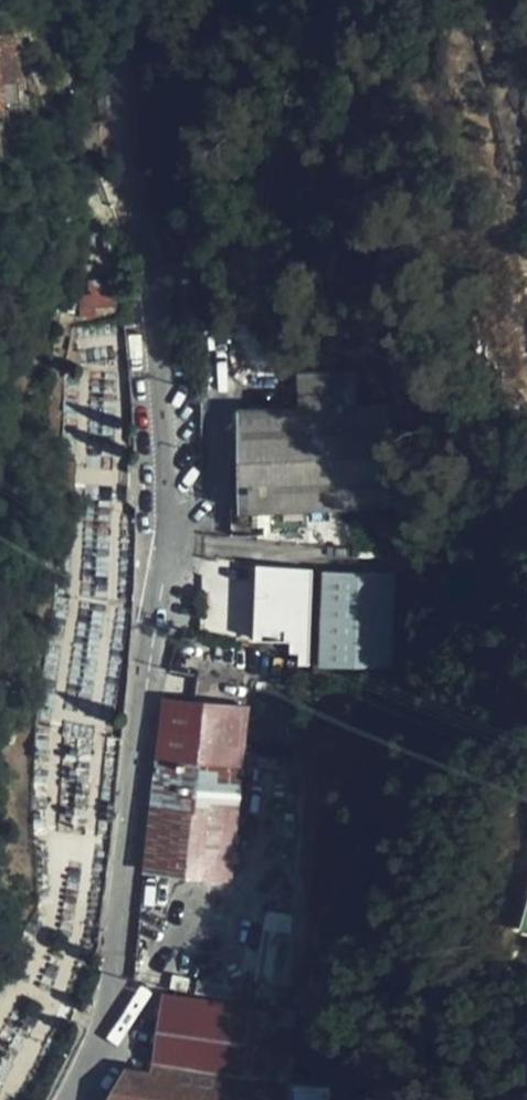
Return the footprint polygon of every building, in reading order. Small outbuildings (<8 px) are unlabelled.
[(397,506),(398,405),(366,405),(367,373),(308,373),(308,403),(247,404),(246,506),(397,506)] [(391,667),(397,571),(329,566),(323,662),(391,667)] [(247,703),(164,695),(157,754),(162,755),(151,863),(229,872),(247,703)] [(242,1072),(253,1006),(163,995),(153,1062),(242,1072)] [(242,1072),(153,1062),(151,1072),(127,1070),(110,1099),(284,1099),(288,1078),(242,1072)]
